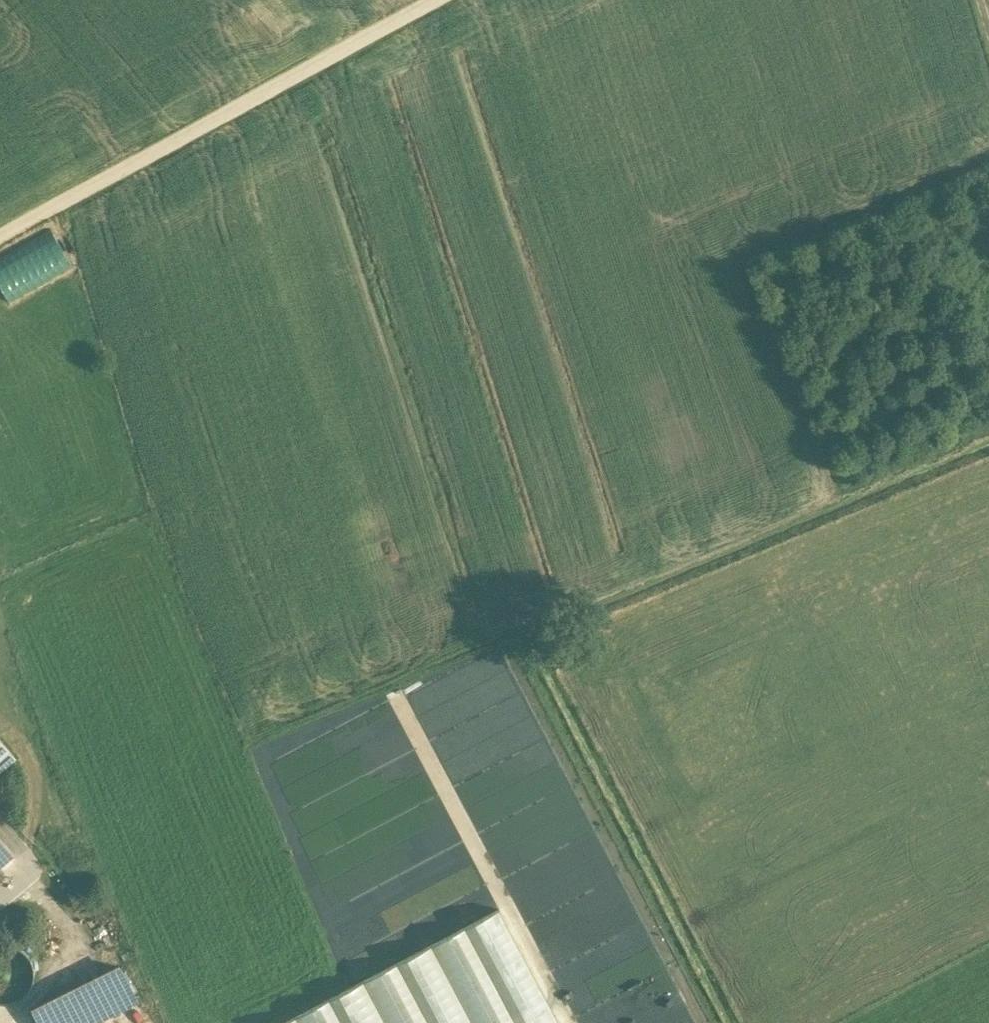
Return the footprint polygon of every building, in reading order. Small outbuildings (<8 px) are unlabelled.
[(6,302),(67,268),(52,241),(0,269),(0,291),(6,302)] [(13,759),(0,743),(0,770),(13,759)] [(504,909),(261,1022),(557,1022),(504,909)] [(39,1022),(91,1022),(132,1006),(119,975),(34,1010),(39,1022)]
